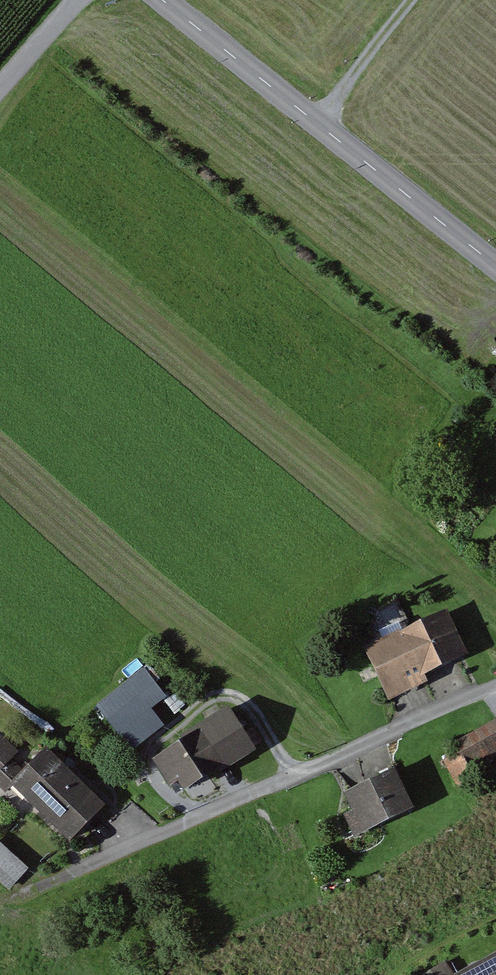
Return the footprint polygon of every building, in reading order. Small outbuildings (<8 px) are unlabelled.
[(472,653),(450,607),(369,646),(391,692),(472,653)] [(151,656),(99,686),(128,736),(167,713),(154,692),(167,684),(151,656)] [(261,740),(228,702),(164,757),(191,788),(228,756),(235,763),(261,740)] [(494,720),(455,744),(459,752),(442,762),(455,783),(495,758),(495,723),(494,720)] [(49,744),(33,760),(1,728),(0,729),(0,785),(23,807),(30,800),(71,841),(109,803),(49,744)] [(412,806),(393,768),(355,787),(343,793),(361,831),(412,806)] [(0,844),(0,883),(7,889),(26,868),(0,844)] [(455,974),(495,974),(495,953),(455,974)]
